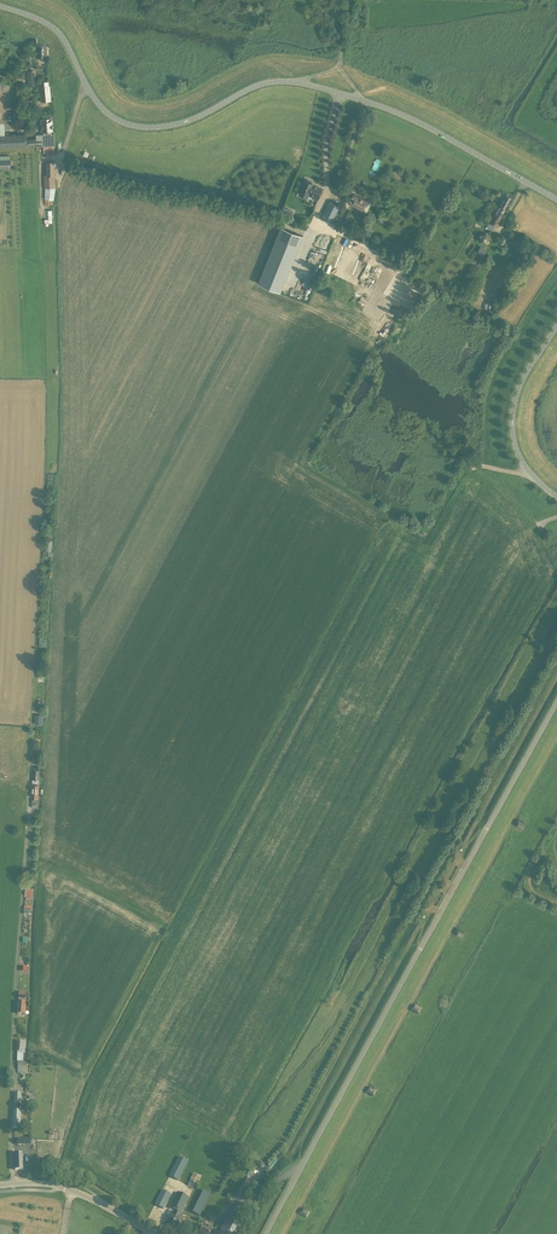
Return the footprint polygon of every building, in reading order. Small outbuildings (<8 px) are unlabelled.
[(47,46),(38,45),(37,58),(39,58),(39,63),(45,63),(45,58),(46,58),(47,46)] [(35,70),(28,71),(29,89),(36,89),(35,70)] [(42,101),(48,100),(51,100),(50,86),(49,87),(48,81),(40,82),(42,101)] [(44,119),(42,119),(43,131),(53,130),(52,119),(50,119),(50,116),(44,116),(44,119)] [(36,134),(37,146),(55,145),(54,133),(36,134)] [(36,146),(35,138),(27,139),(27,134),(0,134),(0,147),(27,146),(29,146),(32,146),(36,146)] [(362,149),(359,159),(364,161),(367,150),(362,149)] [(11,168),(10,160),(0,160),(0,168),(11,168)] [(47,175),(44,175),(45,188),(46,188),(45,199),(53,200),(55,187),(54,162),(47,162),(47,175)] [(309,193),(314,195),(313,198),(317,200),(322,188),(312,185),(313,183),(311,183),(312,181),(307,179),(306,181),(305,180),(299,193),(307,196),(309,193)] [(366,211),(371,202),(353,193),(349,202),(366,211)] [(505,194),(504,197),(502,195),(500,199),(502,200),(500,204),(498,203),(488,222),(489,223),(487,226),(493,230),(512,198),(505,194)] [(333,219),(340,206),(330,201),(323,214),(333,219)] [(350,228),(353,222),(345,219),(342,225),(350,228)] [(281,292),(303,236),(281,227),(258,283),(281,292)] [(487,234),(479,236),(481,244),(489,242),(487,234)] [(480,246),(477,252),(483,255),(486,249),(480,246)] [(402,263),(400,269),(409,273),(411,267),(408,265),(404,263),(402,263)] [(526,825),(519,821),(516,826),(523,831),(526,825)] [(444,875),(437,888),(450,895),(456,883),(452,881),(452,880),(444,875)] [(466,933),(459,929),(456,935),(463,939),(466,933)] [(18,1003),(18,1014),(26,1014),(26,1003),(26,1000),(26,993),(19,992),(19,1000),(19,1003),(18,1003)] [(441,1007),(448,1010),(451,1003),(443,1000),(441,1007)] [(422,1009),(415,1005),(412,1011),(419,1015),(422,1009)] [(17,1040),(17,1052),(25,1052),(26,1041),(17,1040)] [(18,1062),(18,1073),(26,1073),(27,1063),(18,1062)] [(377,1091),(370,1087),(367,1093),(374,1097),(377,1091)] [(14,1111),(13,1128),(21,1128),(22,1111),(21,1111),(21,1109),(20,1109),(20,1111),(14,1111)] [(178,1180),(195,1148),(186,1143),(170,1176),(178,1180)] [(24,1170),(23,1154),(15,1154),(15,1170),(24,1170)] [(407,1167),(400,1164),(397,1170),(404,1173),(407,1167)] [(163,1190),(155,1205),(164,1209),(171,1194),(163,1190)] [(193,1212),(201,1215),(211,1194),(204,1190),(193,1212)] [(171,1207),(179,1211),(178,1213),(174,1211),(167,1224),(177,1229),(183,1215),(181,1214),(189,1198),(178,1193),(171,1207)] [(243,1209),(235,1205),(219,1233),(233,1233),(228,1231),(230,1227),(233,1228),(235,1225),(235,1224),(243,1209)] [(309,1213),(302,1209),(299,1215),(306,1219),(309,1213)] [(212,1231),(213,1228),(210,1226),(208,1229),(204,1226),(200,1233),(202,1233),(210,1233),(212,1231)]
